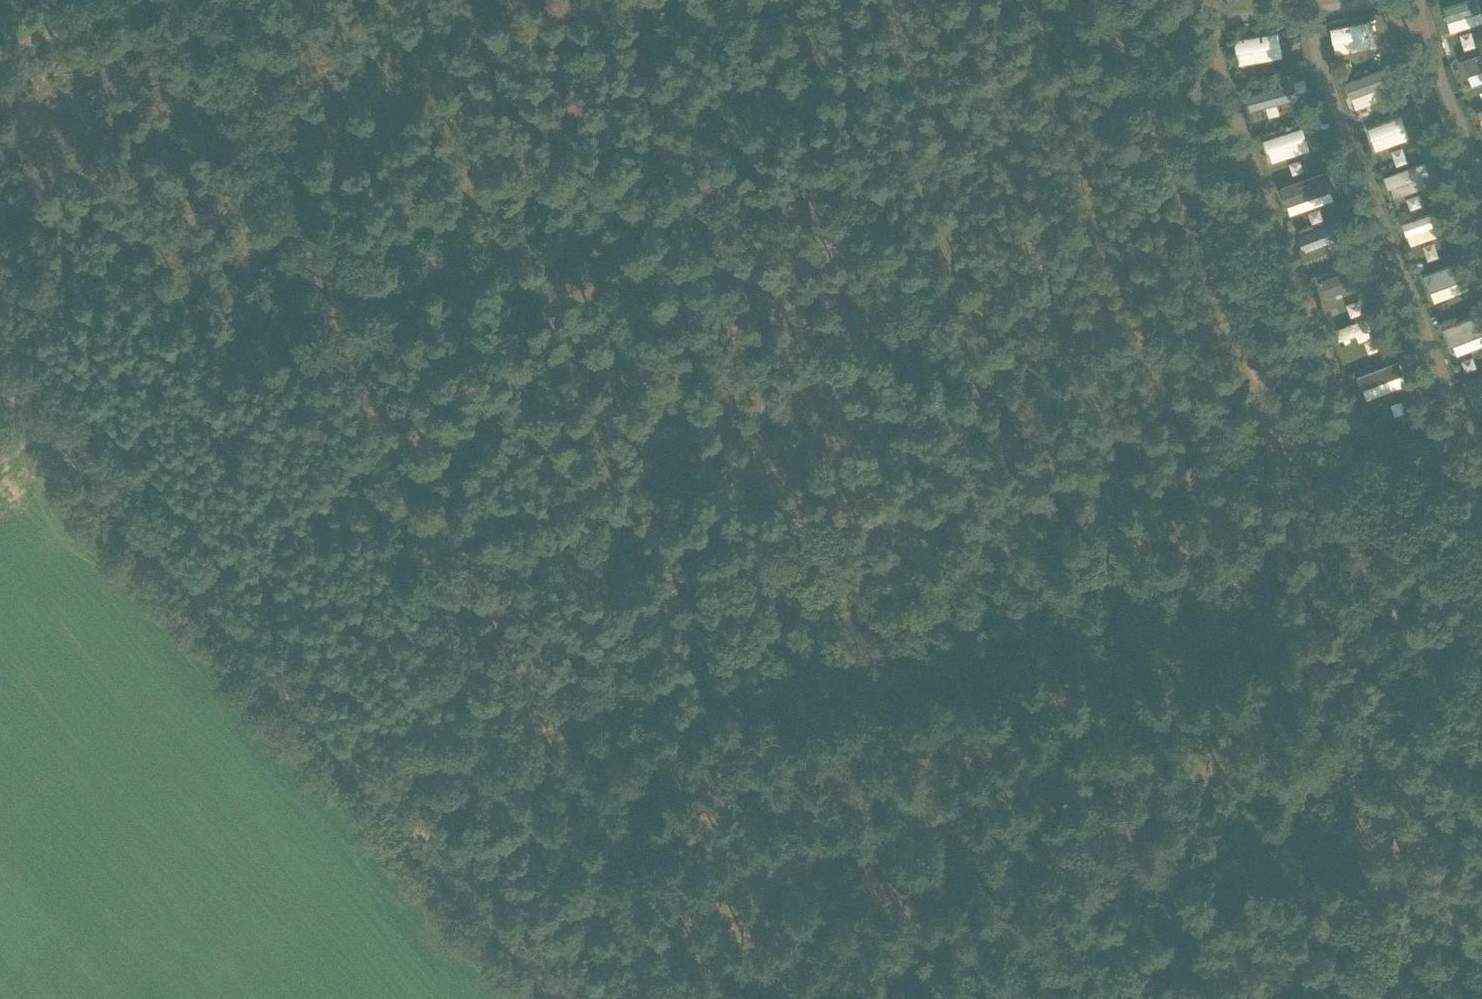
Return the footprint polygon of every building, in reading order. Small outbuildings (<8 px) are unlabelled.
[(1443,8),(1447,22),(1480,12),(1476,0),(1469,0),(1443,8)] [(1370,21),(1330,28),(1333,43),(1373,36),(1370,21)] [(1278,32),(1234,40),(1236,53),(1237,53),(1280,46),(1278,32)] [(1405,37),(1396,38),(1398,50),(1407,48),(1405,37)] [(1461,60),(1466,75),(1475,72),(1481,70),(1481,52),(1461,60)] [(1305,59),(1289,61),(1291,74),(1307,71),(1305,59)] [(1387,67),(1345,83),(1350,97),(1351,97),(1378,87),(1392,82),(1387,67)] [(1289,83),(1246,95),(1250,110),(1293,99),(1289,83)] [(1425,87),(1413,92),(1417,103),(1429,99),(1425,87)] [(1318,98),(1307,101),(1311,113),(1322,110),(1318,98)] [(1365,125),(1372,150),(1405,141),(1398,116),(1365,125)] [(1302,125),(1263,138),(1271,162),(1310,149),(1302,125)] [(1424,162),(1384,177),(1388,188),(1390,187),(1423,176),(1429,174),(1424,162)] [(1325,171),(1279,187),(1285,206),(1287,206),(1330,191),(1332,190),(1325,171)] [(1353,195),(1340,200),(1343,209),(1356,204),(1353,195)] [(1436,211),(1402,223),(1406,235),(1407,235),(1433,226),(1440,223),(1436,211)] [(1339,220),(1298,235),(1303,250),(1345,235),(1339,220)] [(1472,233),(1464,235),(1468,247),(1476,244),(1472,233)] [(1466,259),(1423,275),(1429,292),(1430,291),(1471,276),(1472,276),(1466,259)] [(1367,262),(1319,280),(1325,297),(1373,279),(1367,262)] [(1388,290),(1379,293),(1381,300),(1390,297),(1388,290)] [(1443,327),(1450,345),(1453,344),(1481,333),(1481,312),(1443,327)] [(1369,317),(1338,328),(1342,339),(1373,328),(1369,317)] [(1404,328),(1393,332),(1398,345),(1409,341),(1404,328)] [(1398,361),(1357,376),(1362,389),(1363,389),(1402,374),(1403,374),(1398,361)] [(1466,379),(1477,408),(1481,406),(1481,373),(1466,379)] [(1432,402),(1417,407),(1423,422),(1437,417),(1432,402)]
